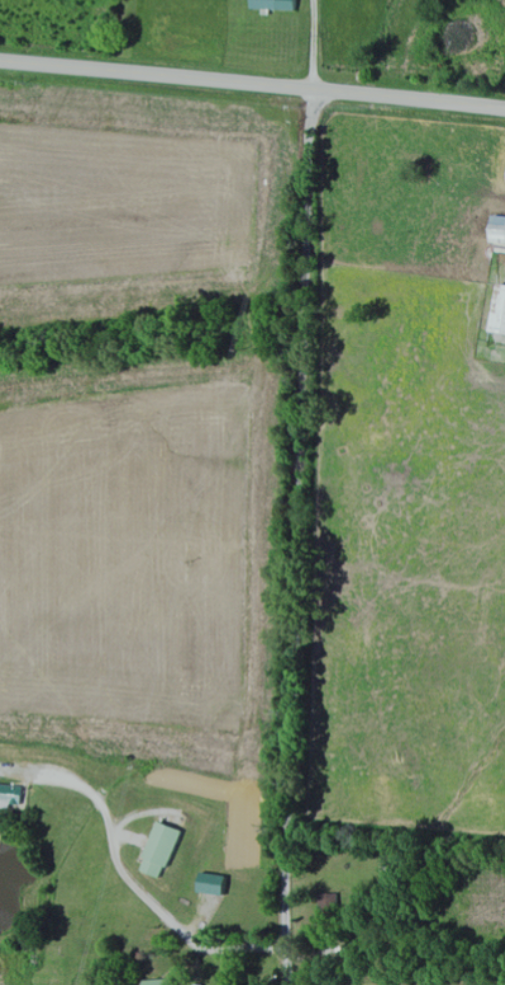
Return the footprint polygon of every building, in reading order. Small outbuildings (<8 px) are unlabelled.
[(256,10),(302,12),(302,0),(256,0),(256,10)] [(26,805),(28,786),(0,784),(0,803),(26,805)] [(186,830),(161,821),(145,871),(165,878),(168,867),(173,869),(186,830)] [(233,876),(204,873),(201,893),(230,896),(233,876)] [(338,894),(323,895),(324,926),(339,926),(338,894)]
